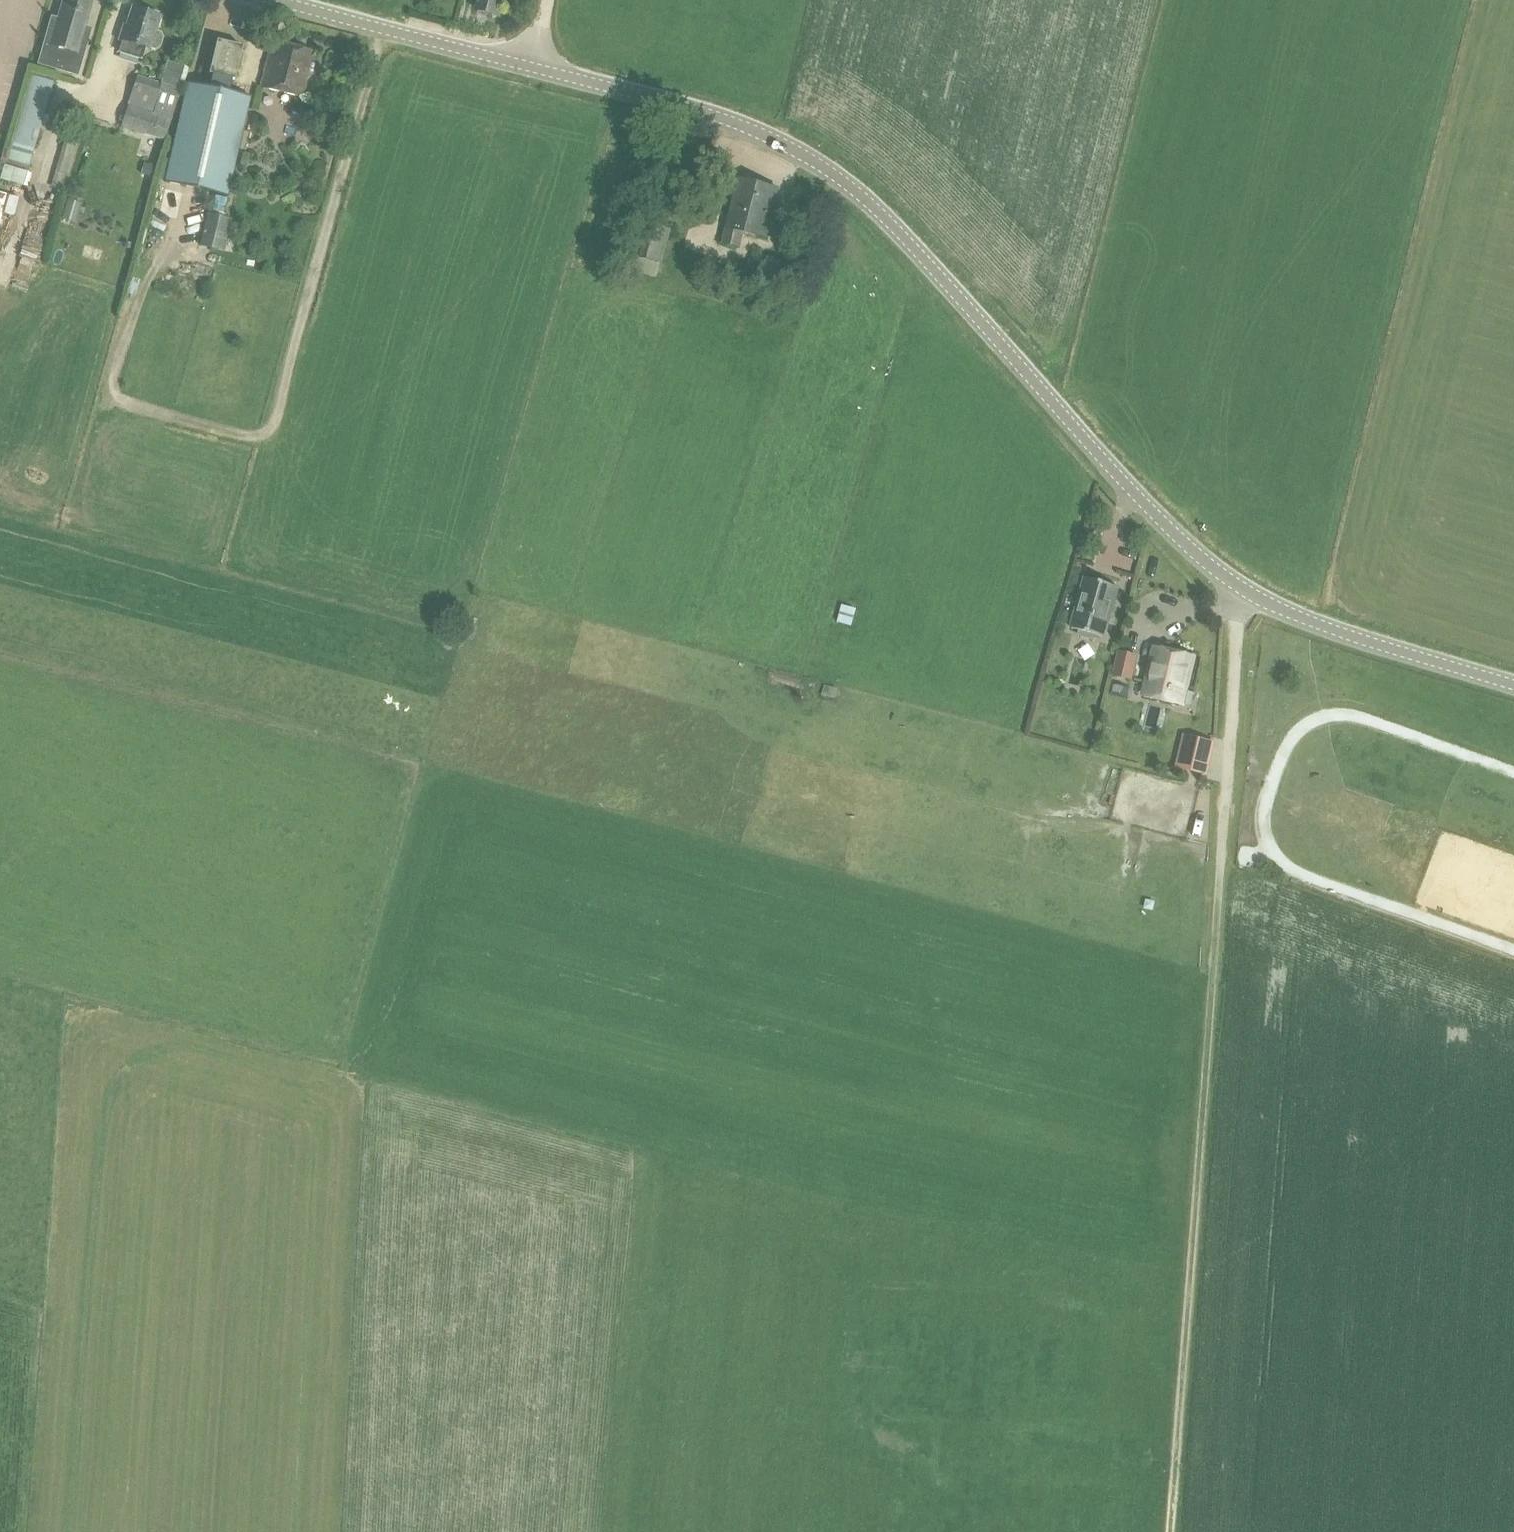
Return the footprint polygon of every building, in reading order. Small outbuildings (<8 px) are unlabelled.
[(58,20),(51,18),(37,64),(76,76),(91,30),(85,28),(93,0),(64,0),(58,20)] [(506,0),(478,0),(476,9),(478,10),(479,15),(487,16),(491,14),(501,16),(506,0)] [(162,32),(155,29),(159,17),(133,9),(128,26),(125,25),(120,39),(123,40),(119,52),(142,60),(146,47),(156,51),(161,47),(165,37),(162,32)] [(243,47),(218,41),(210,73),(212,73),(209,87),(187,82),(165,181),(228,195),(250,98),(228,93),(231,78),(235,79),(243,47)] [(314,51),(273,41),(262,87),(302,98),(314,51)] [(181,91),(138,76),(129,105),(172,119),(181,91)] [(128,107),(122,126),(165,140),(171,121),(128,107)] [(779,189),(739,179),(724,244),(741,248),(744,233),(767,238),(779,189)] [(67,199),(62,219),(75,222),(81,203),(67,199)] [(207,214),(200,246),(225,251),(232,219),(207,214)] [(662,265),(671,230),(635,221),(626,256),(662,265)] [(1118,587),(1085,578),(1071,628),(1080,630),(1078,635),(1094,640),(1096,635),(1104,637),(1118,587)] [(1149,670),(1143,695),(1171,701),(1174,689),(1185,691),(1193,657),(1164,650),(1163,656),(1156,654),(1152,671),(1149,670)] [(1137,656),(1119,652),(1113,675),(1132,679),(1137,656)] [(1215,742),(1191,737),(1183,770),(1211,776),(1214,761),(1218,743),(1215,742)]
